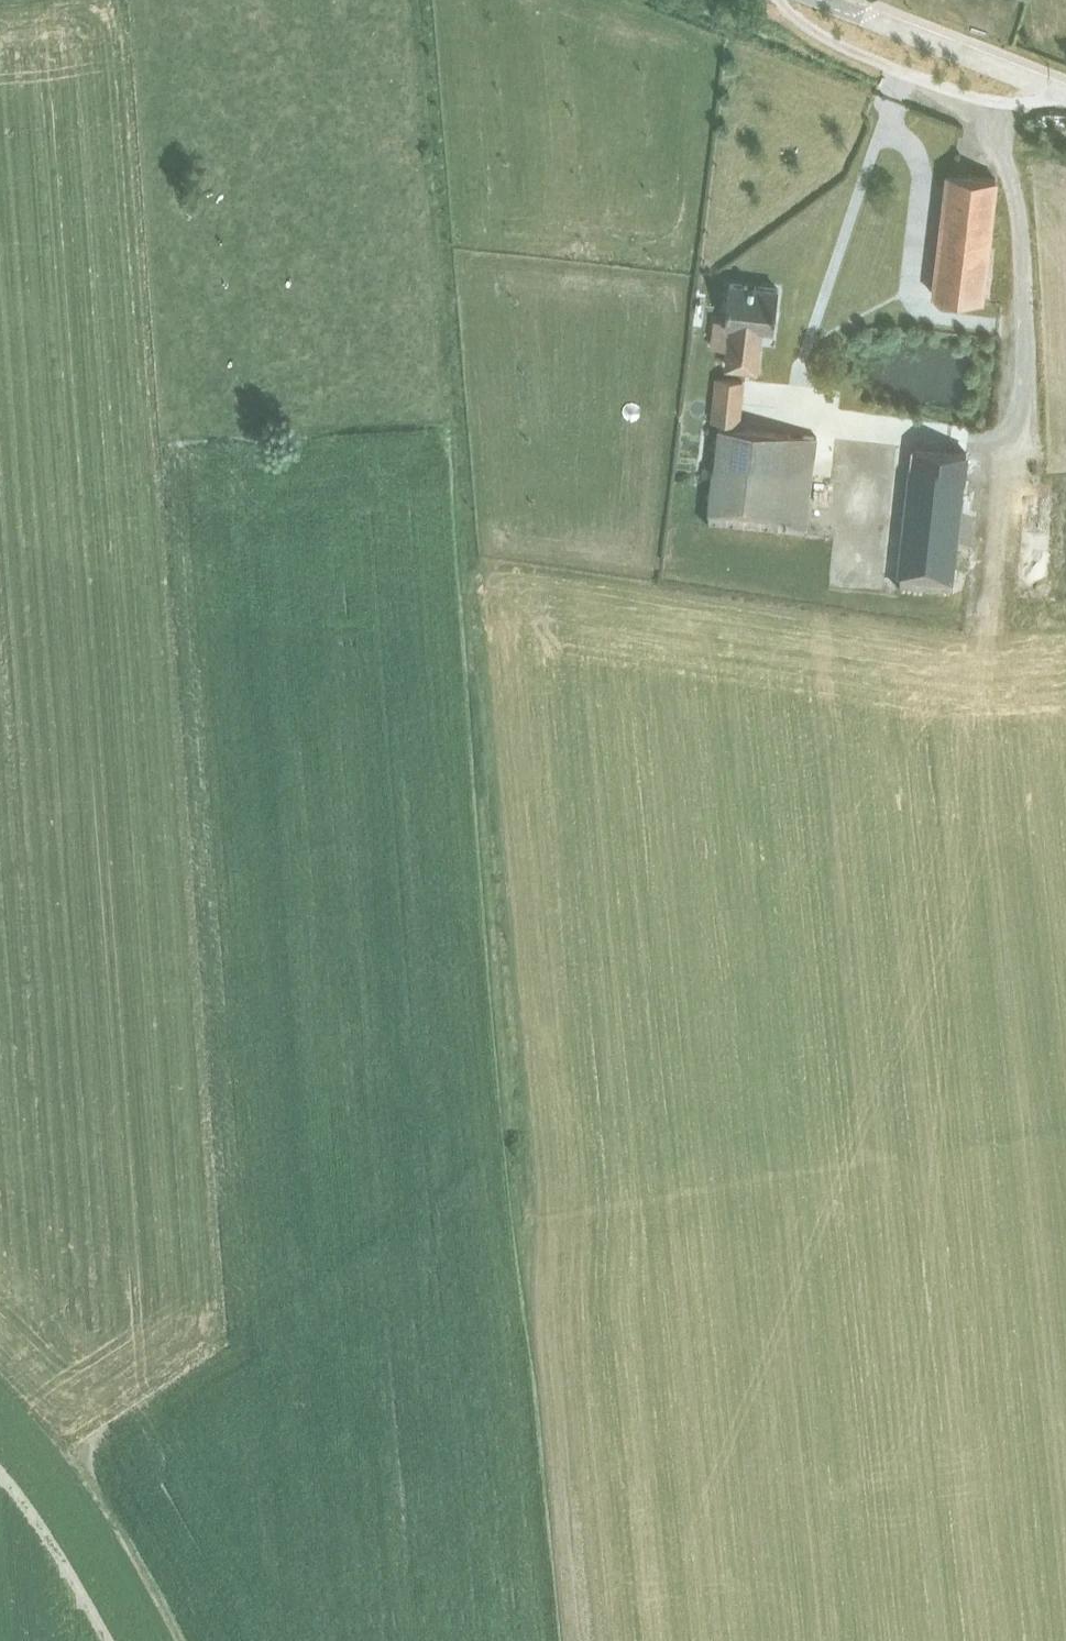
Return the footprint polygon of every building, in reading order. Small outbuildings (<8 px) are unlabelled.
[(751,8),(762,13),(767,0),(755,0),(751,8)] [(948,172),(934,293),(940,294),(982,299),(996,177),(948,172)] [(714,315),(713,345),(729,345),(728,368),(761,369),(763,325),(778,326),(780,280),(729,278),(727,316),(714,315)] [(714,389),(711,418),(742,421),(745,391),(746,378),(716,375),(714,389)] [(817,388),(815,400),(838,402),(839,390),(817,388)] [(718,425),(707,525),(778,533),(807,535),(818,436),(788,433),(718,425)] [(912,446),(896,590),(954,596),(959,551),(971,553),(974,521),(963,519),(969,450),(912,446)]
